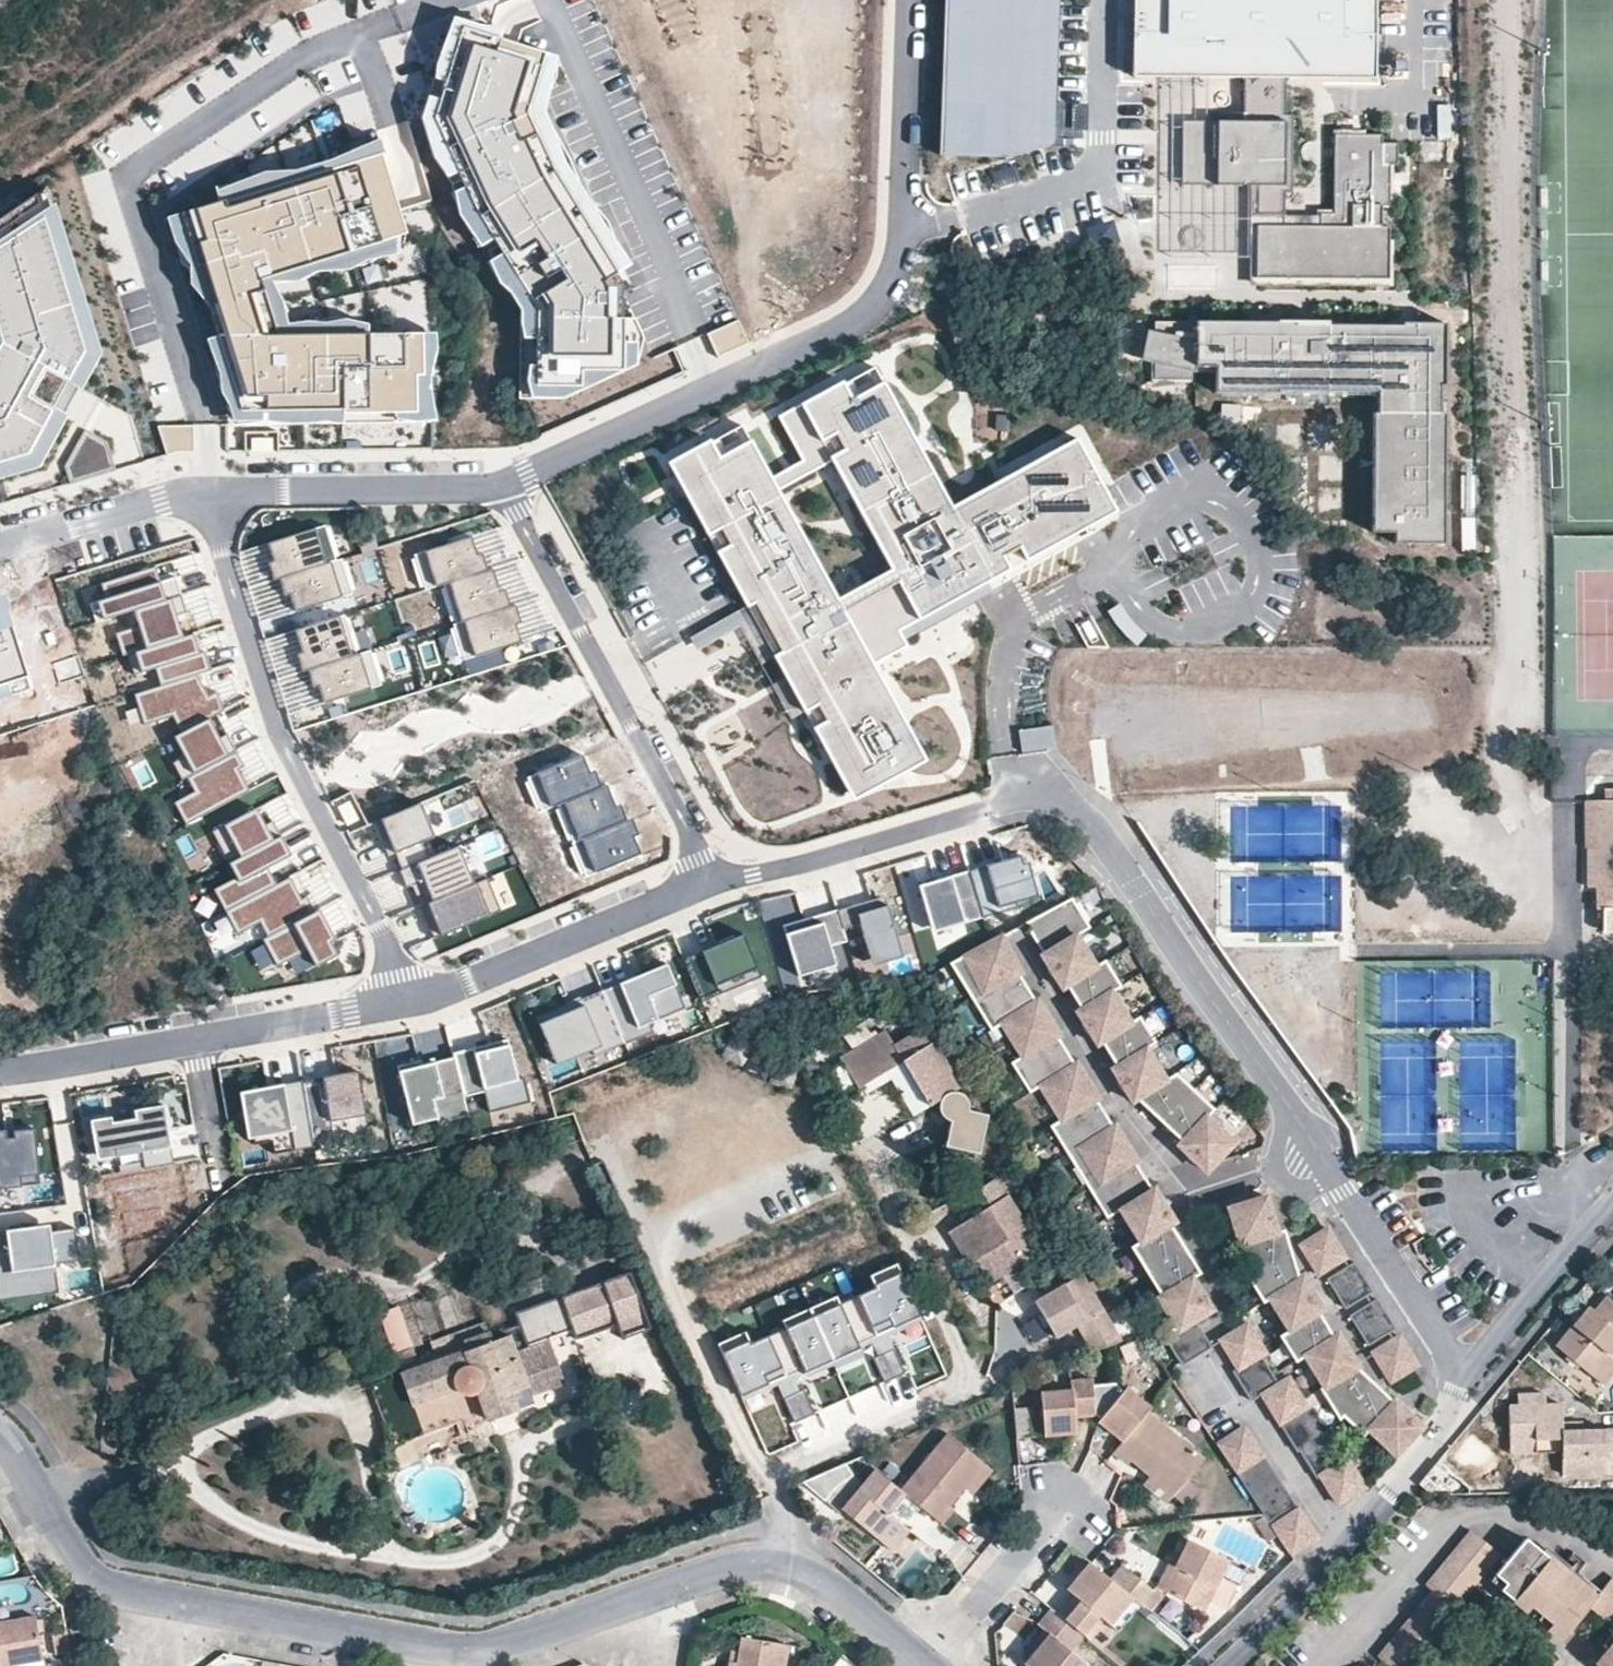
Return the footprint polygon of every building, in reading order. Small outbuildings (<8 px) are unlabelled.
[(950,156),(1054,153),(1058,0),(950,0),(950,156)] [(1126,78),(1228,78),(1271,78),(1367,78),(1367,0),(1126,0),(1126,78)] [(497,50),(501,39),(490,25),(455,14),(423,116),(435,157),(448,178),(458,173),(465,187),(456,192),(460,214),(481,246),(494,238),(502,253),(490,261),(502,284),(512,292),(523,308),(523,337),(539,337),(545,294),(490,205),(448,119),(474,45),(497,50)] [(497,50),(474,45),(448,119),(490,205),(545,294),(539,337),(538,365),(538,385),(583,385),(583,380),(583,369),(625,368),(625,317),(603,278),(618,271),(556,171),(528,108),(544,53),(501,39),(497,50)] [(561,57),(544,53),(528,108),(556,171),(618,271),(633,262),(569,161),(546,110),(561,57)] [(1228,78),(1228,87),(1271,88),(1271,78),(1228,78)] [(1242,185),(1242,215),(1270,216),(1271,88),(1228,87),(1228,121),(1167,121),(1167,185),(1242,185)] [(1242,257),(1242,279),(1385,279),(1385,226),(1376,226),(1376,206),(1385,206),(1384,165),(1392,165),(1392,144),(1374,145),(1374,137),(1326,137),(1326,212),(1309,212),(1309,218),(1242,218),(1242,257)] [(215,190),(219,203),(381,153),(383,153),(380,139),(332,159),(297,169),(265,170),(215,190)] [(219,203),(183,212),(215,312),(223,334),(218,335),(242,409),(346,410),(400,410),(418,410),(417,374),(424,374),(424,332),(370,333),(278,334),(263,278),(393,238),(406,234),(381,153),(219,203)] [(1167,185),(1157,185),(1157,257),(1242,257),(1242,218),(1242,215),(1242,185),(1167,185)] [(56,203),(0,240),(0,342),(1,346),(0,348),(0,479),(36,468),(100,352),(56,203)] [(215,312),(183,212),(167,217),(177,244),(191,263),(192,284),(215,312)] [(1116,227),(1091,228),(1093,251),(1117,249),(1116,227)] [(278,334),(370,333),(370,322),(290,324),(276,286),(396,248),(393,238),(263,278),(278,334)] [(682,289),(709,350),(744,335),(717,274),(682,289)] [(636,317),(625,317),(625,368),(583,369),(583,380),(583,385),(583,390),(638,365),(636,317)] [(1365,534),(1388,535),(1388,546),(1438,546),(1438,416),(1434,416),(1434,388),(1438,388),(1438,325),(1394,325),(1394,328),(1288,328),(1288,325),(1146,325),(1146,383),(1187,383),(1187,370),(1207,370),(1207,396),(1270,396),(1270,394),(1369,394),(1369,415),(1365,415),(1365,534)] [(418,410),(400,410),(400,422),(438,421),(435,409),(429,379),(434,378),(437,333),(424,332),(424,374),(417,374),(418,410)] [(242,409),(218,335),(207,338),(220,374),(222,394),(230,406),(234,419),(346,421),(346,410),(242,409)] [(583,385),(538,385),(538,365),(530,365),(528,382),(532,397),(566,397),(583,390),(583,385)] [(124,406),(134,382),(103,370),(94,395),(124,406)] [(849,801),(922,761),(869,665),(903,647),(895,631),(1113,512),(1072,439),(948,507),(879,382),(854,396),(848,399),(840,384),(838,381),(773,417),(798,461),(767,478),(746,440),(721,454),(715,457),(707,443),(705,440),(663,463),(716,560),(724,555),(751,603),(742,608),(744,612),(771,660),(800,712),(849,801)] [(840,384),(848,399),(854,396),(846,381),(840,384)] [(161,434),(187,424),(175,391),(149,401),(161,434)] [(1276,449),(1304,448),(1303,424),(1275,425),(1276,449)] [(272,438),(251,439),(252,451),(272,450),(272,438)] [(707,443),(715,457),(721,454),(713,439),(707,443)] [(1477,511),(1476,476),(1461,476),(1461,512),(1477,511)] [(1478,553),(1476,518),(1461,518),(1463,554),(1478,553)] [(336,562),(325,527),(268,545),(274,563),(269,564),(274,582),(279,580),(336,562)] [(425,592),(444,586),(492,571),(487,553),(476,557),(471,539),(414,557),(425,592)] [(342,561),(336,562),(279,580),(285,598),(290,596),(296,614),(353,596),(342,561)] [(156,567),(102,583),(117,634),(139,627),(134,612),(183,598),(180,586),(163,591),(156,567)] [(456,626),(510,609),(504,592),(499,593),(492,571),(444,586),(456,626)] [(32,688),(7,594),(0,597),(0,699),(32,688)] [(187,614),(183,598),(134,612),(139,627),(117,634),(123,657),(128,656),(183,638),(177,617),(187,614)] [(453,626),(464,662),(521,644),(516,626),(521,625),(515,607),(510,609),(456,626),(453,626)] [(736,617),(735,615),(691,639),(699,653),(741,631),(760,666),(771,660),(744,612),(736,617)] [(296,632),(303,654),(298,656),(303,673),(308,672),(357,657),(345,617),(296,632)] [(156,670),(161,687),(189,679),(185,665),(201,660),(200,654),(194,635),(183,638),(128,656),(135,676),(156,670)] [(308,672),(314,689),(319,687),(324,705),(381,687),(370,652),(357,657),(308,672)] [(205,653),(200,654),(201,660),(185,665),(189,679),(197,676),(211,672),(205,653)] [(173,717),(182,734),(210,720),(224,712),(218,693),(209,698),(197,676),(189,679),(161,687),(135,696),(144,726),(173,717)] [(230,757),(237,753),(228,736),(220,740),(210,720),(182,734),(175,738),(185,758),(174,764),(183,782),(192,777),(230,757)] [(1018,733),(1021,755),(1055,750),(1051,728),(1018,733)] [(257,811),(230,757),(192,777),(201,794),(178,806),(197,842),(212,834),(257,811)] [(588,758),(531,781),(544,815),(557,811),(602,792),(588,758)] [(1602,785),(1602,795),(1595,796),(1596,843),(1584,843),(1585,883),(1594,883),(1594,905),(1600,904),(1601,927),(1612,927),(1612,784),(1602,785)] [(602,792),(557,811),(584,877),(642,853),(615,787),(602,792)] [(1596,843),(1595,796),(1584,796),(1584,843),(1596,843)] [(360,822),(350,803),(339,809),(349,828),(360,822)] [(421,805),(375,824),(383,843),(389,840),(395,855),(402,871),(429,860),(422,844),(435,839),(421,805)] [(257,811),(212,834),(229,865),(281,838),(273,823),(265,827),(257,811)] [(281,838),(229,865),(237,879),(214,892),(226,913),(233,909),(277,886),(268,870),(291,857),(281,838)] [(389,840),(383,843),(389,858),(395,855),(389,840)] [(402,871),(400,872),(407,890),(413,887),(417,886),(425,906),(474,885),(459,848),(429,860),(402,871)] [(1021,856),(970,871),(983,915),(1041,899),(1030,863),(1024,865),(1021,856)] [(970,871),(921,885),(934,930),(983,915),(970,871)] [(288,880),(277,886),(233,909),(250,941),(263,941),(308,918),(288,880)] [(425,906),(420,908),(434,940),(501,912),(488,880),(474,885),(425,906)] [(417,886),(413,887),(420,908),(425,906),(417,886)] [(887,896),(874,900),(875,905),(888,902),(887,896)] [(874,900),(839,909),(845,928),(862,923),(875,966),(905,957),(888,902),(875,905),(874,900)] [(1076,938),(1087,931),(1069,906),(1022,929),(1023,942),(1044,960),(1041,961),(1065,995),(1069,993),(1083,1014),(1079,1017),(1102,1051),(1106,1048),(1121,1071),(1117,1074),(1139,1107),(1144,1104),(1191,1145),(1188,1149),(1218,1176),(1244,1144),(1214,1119),(1221,1110),(1183,1078),(1175,1083),(1153,1053),(1161,1047),(1142,1019),(1134,1024),(1114,996),(1122,989),(1105,964),(1097,968),(1076,938)] [(839,909),(821,915),(824,923),(810,927),(807,919),(784,925),(800,976),(837,965),(832,946),(848,942),(845,928),(839,909)] [(308,918),(263,941),(278,968),(308,952),(316,968),(338,957),(331,944),(336,942),(320,912),(308,918)] [(747,941),(688,965),(702,999),(720,992),(723,1000),(765,983),(747,941)] [(1136,1245),(1174,1223),(1154,1192),(1151,1194),(1133,1165),(1136,1162),(1114,1128),(1111,1129),(1094,1102),(1097,1101),(1076,1067),(1073,1068),(1055,1041),(1059,1038),(1037,1003),(1034,1005),(1017,978),(1020,976),(998,941),(943,965),(986,1034),(998,1026),(1019,1062),(1008,1068),(1028,1100),(1038,1093),(1057,1124),(1049,1128),(1107,1223),(1117,1216),(1136,1245)] [(625,1044),(654,1033),(650,1024),(686,1009),(667,964),(603,991),(625,1044)] [(593,1051),(595,1057),(625,1044),(603,991),(581,1000),(584,1006),(571,1011),(568,1005),(537,1018),(557,1065),(593,1051)] [(720,992),(702,999),(706,1008),(723,1000),(720,992)] [(928,1111),(940,1104),(937,1116),(942,1126),(951,1131),(955,1130),(951,1153),(983,1159),(990,1119),(970,1120),(971,1109),(966,1102),(959,1098),(952,1097),(964,1090),(929,1030),(894,1050),(885,1036),(840,1063),(846,1073),(853,1086),(857,1093),(902,1067),(928,1111)] [(520,1079),(510,1039),(455,1053),(457,1063),(466,1097),(486,1092),(491,1112),(533,1102),(526,1077),(520,1079)] [(439,1117),(440,1123),(471,1115),(466,1097),(457,1063),(426,1071),(424,1066),(401,1072),(414,1124),(439,1117)] [(360,1071),(303,1081),(314,1143),(371,1133),(360,1071)] [(853,1086),(846,1073),(835,1079),(842,1092),(853,1086)] [(303,1081),(247,1090),(257,1144),(274,1141),(276,1154),(315,1147),(314,1143),(303,1081)] [(175,1164),(165,1106),(136,1111),(137,1119),(114,1123),(113,1118),(92,1121),(99,1161),(119,1157),(118,1151),(142,1147),(146,1169),(175,1164)] [(22,1187),(21,1178),(40,1176),(36,1130),(15,1132),(16,1141),(8,1142),(8,1131),(0,1131),(0,1196),(2,1196),(2,1190),(22,1188),(22,1187)] [(948,1235),(968,1266),(975,1261),(991,1285),(1042,1252),(1006,1198),(1038,1177),(1026,1160),(963,1202),(974,1218),(948,1235)] [(41,1185),(40,1176),(21,1178),(22,1187),(41,1185)] [(1366,1429),(1394,1453),(1420,1424),(1392,1398),(1389,1401),(1352,1369),(1354,1366),(1332,1334),(1327,1337),(1312,1313),(1317,1309),(1297,1278),(1293,1280),(1275,1231),(1269,1233),(1255,1200),(1222,1213),(1235,1246),(1237,1246),(1247,1270),(1242,1274),(1261,1304),(1266,1302),(1285,1333),(1277,1337),(1291,1360),(1300,1355),(1318,1385),(1316,1387),(1335,1417),(1338,1415),(1361,1434),(1366,1429)] [(1174,1223),(1136,1245),(1138,1248),(1131,1252),(1159,1298),(1155,1300),(1175,1334),(1163,1341),(1179,1367),(1207,1349),(1191,1323),(1208,1312),(1188,1281),(1197,1275),(1169,1230),(1175,1225),(1174,1223)] [(0,1238),(0,1293),(1,1300),(21,1297),(19,1281),(61,1275),(59,1263),(84,1260),(80,1227),(36,1233),(35,1226),(11,1229),(12,1236),(0,1238)] [(1321,1228),(1298,1243),(1317,1271),(1339,1256),(1321,1229),(1321,1228)] [(12,1236),(11,1229),(0,1231),(0,1238),(12,1236)] [(1317,1271),(1298,1243),(1294,1244),(1313,1274),(1317,1271)] [(1368,1291),(1349,1262),(1345,1264),(1323,1278),(1342,1307),(1368,1291)] [(628,1267),(514,1311),(527,1342),(571,1325),(576,1336),(616,1320),(621,1334),(650,1323),(628,1267)] [(751,1334),(725,1347),(748,1399),(781,1383),(795,1377),(873,1342),(887,1335),(921,1320),(897,1268),(876,1278),(882,1290),(846,1306),(843,1299),(789,1323),(792,1331),(757,1347),(751,1334)] [(1076,1274),(1031,1304),(1054,1339),(1074,1324),(1094,1354),(1122,1343),(1077,1276),(1076,1274)] [(19,1281),(21,1297),(63,1292),(61,1275),(19,1281)] [(1003,1303),(991,1285),(984,1290),(996,1307),(1003,1303)] [(1592,1372),(1612,1347),(1612,1299),(1611,1298),(1606,1294),(1593,1309),(1588,1305),(1557,1342),(1592,1372)] [(1391,1327),(1372,1299),(1347,1315),(1366,1342),(1391,1327)] [(1040,1348),(1054,1339),(1031,1304),(1017,1313),(1040,1348)] [(415,1342),(400,1305),(382,1312),(395,1349),(415,1342)] [(484,1331),(480,1322),(462,1329),(466,1338),(484,1331)] [(1258,1357),(1263,1353),(1245,1326),(1218,1344),(1236,1371),(1231,1374),(1250,1403),(1259,1397),(1295,1452),(1298,1451),(1315,1479),(1319,1477),(1336,1503),(1363,1485),(1346,1458),(1342,1459),(1325,1433),(1322,1434),(1286,1380),(1276,1386),(1258,1357)] [(466,1338),(462,1329),(444,1336),(447,1345),(466,1338)] [(400,1369),(486,1337),(484,1331),(466,1338),(447,1345),(429,1353),(399,1364),(400,1369)] [(561,1379),(545,1338),(511,1351),(504,1333),(487,1339),(486,1337),(400,1369),(402,1372),(368,1386),(391,1445),(461,1418),(466,1432),(473,1427),(486,1419),(530,1401),(527,1393),(561,1379)] [(895,1353),(887,1335),(873,1342),(881,1360),(895,1353)] [(447,1345),(444,1336),(426,1343),(429,1353),(447,1345)] [(1371,1351),(1390,1379),(1405,1370),(1414,1364),(1396,1336),(1371,1351)] [(1592,1372),(1605,1384),(1612,1375),(1612,1347),(1592,1372)] [(1390,1379),(1371,1351),(1370,1352),(1388,1381),(1390,1379)] [(906,1378),(895,1353),(881,1360),(875,1363),(886,1387),(906,1378)] [(795,1377),(781,1383),(790,1401),(803,1395),(795,1377)] [(1100,1421),(1123,1441),(1147,1412),(1152,1406),(1131,1387),(1128,1389),(1121,1382),(1096,1383),(1096,1377),(1074,1379),(1074,1388),(1044,1391),(1047,1433),(1078,1431),(1077,1415),(1096,1413),(1102,1419),(1100,1421)] [(1394,1392),(1410,1404),(1420,1391),(1404,1379),(1394,1392)] [(803,1395),(790,1401),(801,1426),(821,1417),(810,1392),(803,1395)] [(1561,1440),(1561,1431),(1561,1419),(1561,1404),(1545,1405),(1545,1394),(1518,1395),(1518,1406),(1509,1406),(1509,1441),(1561,1440)] [(1014,1408),(1017,1438),(1035,1436),(1032,1406),(1014,1408)] [(1147,1412),(1123,1441),(1113,1453),(1129,1466),(1133,1462),(1152,1478),(1176,1498),(1188,1483),(1206,1462),(1147,1412)] [(1582,1419),(1561,1419),(1561,1431),(1582,1430),(1582,1419)] [(1215,1443),(1265,1518),(1278,1537),(1289,1553),(1315,1536),(1243,1425),(1215,1443)] [(1608,1437),(1607,1428),(1582,1430),(1561,1431),(1561,1440),(1562,1454),(1562,1475),(1612,1473),(1612,1437),(1608,1437)] [(902,1490),(903,1492),(943,1524),(957,1508),(951,1503),(968,1483),(984,1463),(949,1433),(902,1490)] [(1509,1455),(1562,1454),(1561,1440),(1509,1441),(1509,1455)] [(992,1469),(984,1463),(968,1483),(975,1489),(992,1469)] [(887,1511),(903,1492),(902,1490),(875,1468),(860,1486),(850,1478),(833,1486),(820,1502),(837,1515),(842,1509),(890,1549),(907,1528),(887,1511)] [(1168,1506),(1176,1498),(1152,1478),(1145,1487),(1168,1506)] [(1188,1483),(1176,1498),(1186,1506),(1198,1492),(1188,1483)] [(1278,1537),(1265,1518),(1255,1525),(1268,1544),(1278,1537)] [(1499,1554),(1473,1532),(1427,1586),(1435,1592),(1381,1658),(1390,1665),(1419,1665),(1462,1614),(1454,1608),(1499,1554)] [(1612,1577),(1597,1597),(1526,1539),(1496,1574),(1507,1582),(1501,1589),(1532,1614),(1537,1608),(1555,1622),(1549,1629),(1568,1644),(1597,1608),(1612,1621),(1612,1577)] [(1166,1594),(1203,1613),(1221,1579),(1230,1561),(1191,1541),(1181,1558),(1163,1593),(1166,1594)] [(1157,1590),(1163,1593),(1181,1558),(1173,1554),(1154,1588),(1157,1590)] [(1138,1602),(1110,1579),(1089,1561),(1088,1561),(1066,1588),(1076,1596),(1083,1602),(1076,1611),(1069,1604),(1060,1616),(1085,1638),(1093,1644),(1103,1631),(1099,1627),(1105,1621),(1116,1630),(1138,1602)] [(1122,1565),(1110,1579),(1138,1602),(1140,1604),(1152,1590),(1122,1565)] [(1221,1579),(1204,1611),(1217,1617),(1234,1585),(1221,1579)] [(1157,1590),(1152,1590),(1140,1604),(1148,1611),(1151,1613),(1166,1594),(1163,1593),(1157,1590)] [(1076,1596),(1069,1604),(1076,1611),(1083,1602),(1076,1596)] [(1148,1611),(1140,1604),(1138,1602),(1116,1630),(1126,1637),(1148,1611)] [(1060,1616),(1050,1608),(1035,1628),(1040,1632),(1045,1637),(1022,1665),(1080,1665),(1070,1657),(1085,1638),(1060,1616)] [(5,1663),(5,1665),(45,1665),(39,1624),(0,1630),(0,1664),(5,1663)] [(790,1637),(742,1629),(739,1652),(737,1662),(729,1660),(728,1665),(785,1665),(790,1637)] [(1020,1665),(1022,1665),(1045,1637),(1040,1632),(1018,1659),(1020,1665)] [(1597,1665),(1599,1665),(1612,1665),(1612,1644),(1597,1665)] [(731,1650),(729,1660),(737,1662),(739,1652),(731,1650)]
